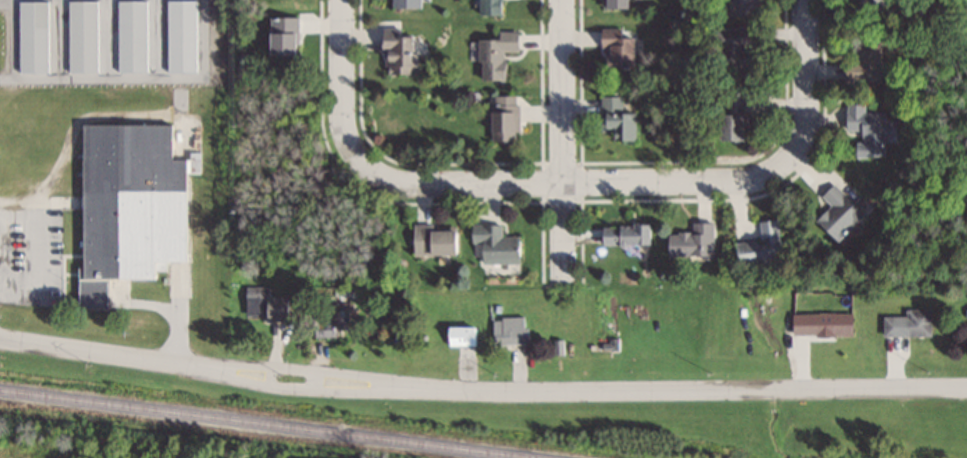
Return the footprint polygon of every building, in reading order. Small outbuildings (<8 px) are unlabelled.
[(15,0),(15,72),(46,72),(47,1),(15,0)] [(65,72),(96,72),(96,0),(65,0),(65,72)] [(115,72),(145,72),(145,0),(115,0),(115,72)] [(193,0),(164,0),(164,72),(193,72),(193,0)] [(501,15),(501,0),(477,0),(477,15),(501,15)] [(601,8),(631,8),(631,0),(601,0),(601,8)] [(724,15),(754,15),(754,0),(724,0),(724,15)] [(265,55),(296,55),(296,18),(265,18),(265,55)] [(710,27),(710,66),(754,66),(754,27),(710,27)] [(379,28),(378,73),(411,74),(412,28),(379,28)] [(600,29),(600,70),(633,70),(633,38),(622,38),(622,29),(600,29)] [(504,52),(516,52),(517,31),(496,31),(496,40),(477,39),(476,81),(504,81),(504,52)] [(883,40),(854,40),(854,62),(842,62),(842,82),(883,82),(883,40)] [(715,142),(746,142),(746,91),(715,91),(715,142)] [(487,141),(516,141),(516,96),(487,96),(487,141)] [(608,140),(634,140),(634,113),(622,113),(622,97),(600,97),(600,133),(608,133),(608,140)] [(881,131),(888,131),(888,120),(882,120),(882,112),(864,112),(864,104),(843,104),(843,131),(857,131),(857,142),(851,142),(851,157),(881,157),(881,131)] [(77,309),(103,309),(103,280),(151,280),(151,262),(182,262),(183,160),(167,160),(167,125),(77,125),(77,309)] [(818,196),(828,205),(812,221),(833,242),(861,214),(831,183),(818,196)] [(731,242),(733,266),(781,263),(778,220),(757,221),(759,240),(731,242)] [(712,223),(690,223),(690,234),(664,233),(663,258),(711,258),(712,223)] [(430,224),(410,224),(410,255),(452,255),(452,230),(430,230),(430,224)] [(478,242),(479,264),(518,264),(518,237),(500,237),(500,224),(468,224),(469,242),(478,242)] [(650,247),(650,226),(598,226),(598,247),(650,247)] [(290,319),(290,298),(266,298),(266,287),(243,287),(242,319),(290,319)] [(310,309),(310,336),(347,336),(347,309),(310,309)] [(930,336),(930,310),(904,310),(904,316),(881,316),(881,336),(930,336)] [(850,336),(850,313),(789,313),(789,336),(850,336)] [(527,317),(491,318),(491,344),(527,344),(527,317)] [(475,328),(443,328),(443,346),(475,346),(475,328)] [(618,351),(618,339),(598,339),(598,351),(618,351)]
